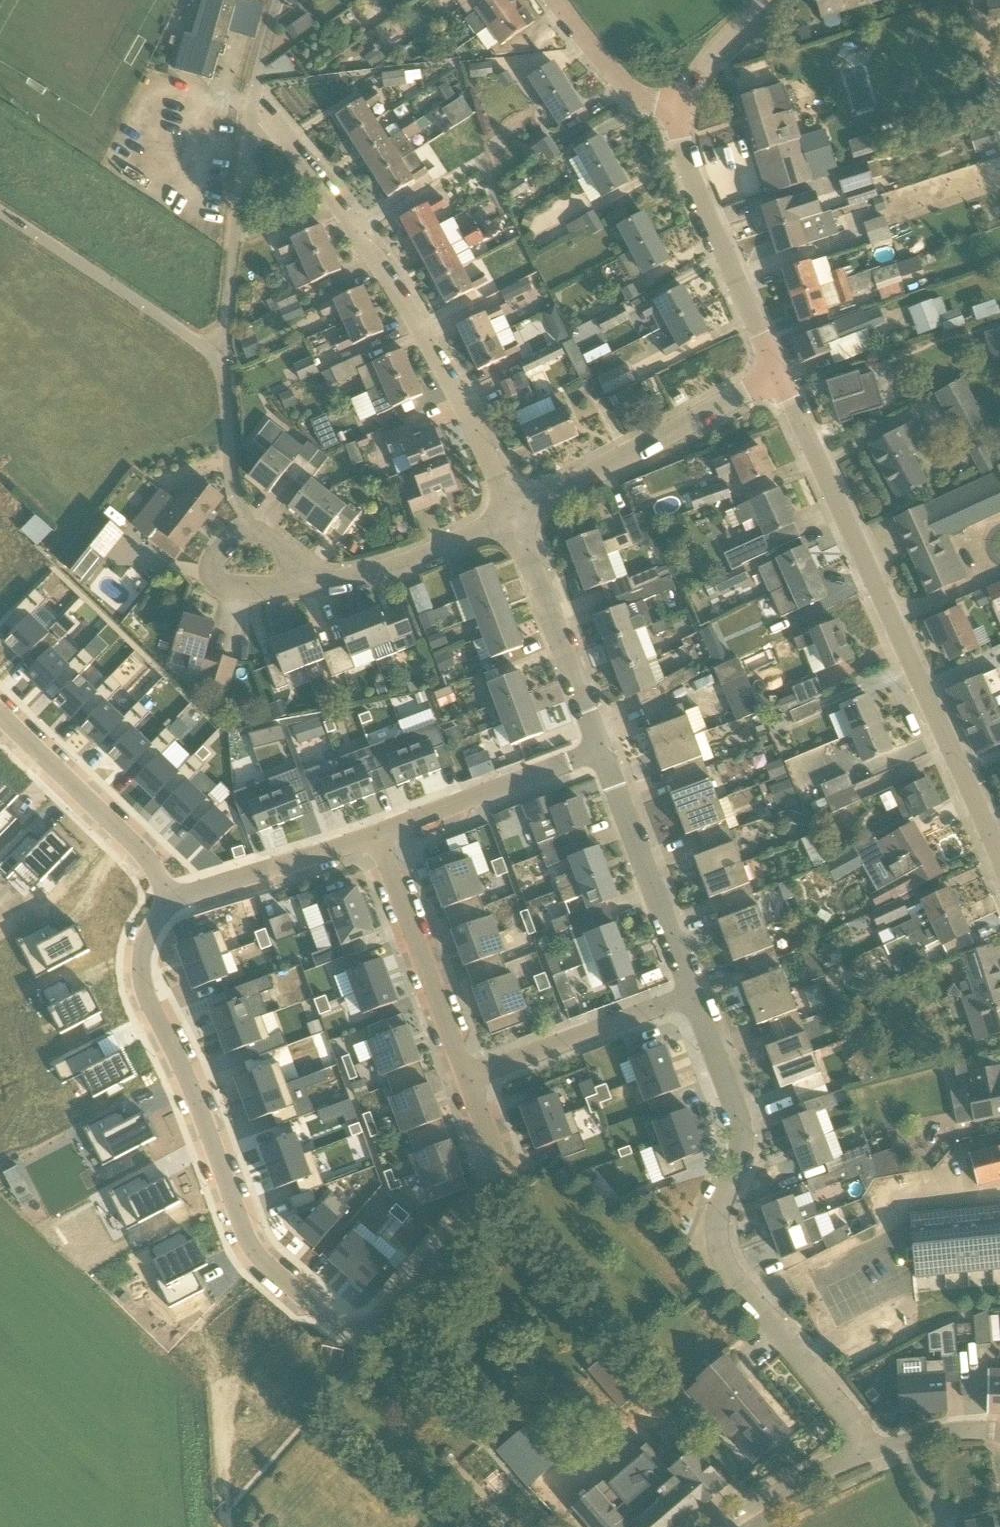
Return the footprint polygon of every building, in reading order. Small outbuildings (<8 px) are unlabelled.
[(199,37),(185,33),(175,70),(213,80),(220,55),(224,56),(229,40),(227,39),(229,31),(241,35),(244,23),(232,20),(238,0),(203,0),(202,3),(209,5),(199,37)] [(524,2),(522,0),(473,0),(462,7),(469,17),(466,20),(477,36),(489,28),(524,2)] [(870,3),(869,0),(816,0),(822,18),(823,18),(825,25),(830,27),(839,24),(842,20),(840,13),(870,3)] [(533,15),(524,3),(524,2),(489,28),(500,43),(492,49),(496,55),(533,50),(532,50),(520,33),(535,23),(531,17),(533,15)] [(999,19),(999,2),(990,3),(992,20),(999,19)] [(289,26),(297,38),(317,25),(309,13),(289,26)] [(860,33),(853,45),(865,51),(871,39),(860,33)] [(375,51),(365,58),(373,68),(382,61),(375,51)] [(470,66),(472,79),(494,76),(492,63),(470,66)] [(545,101),(569,86),(554,64),(531,79),(545,101)] [(385,88),(407,85),(405,71),(383,74),(385,88)] [(508,71),(497,78),(504,89),(515,82),(508,71)] [(769,195),(839,173),(827,132),(801,140),(783,84),(738,98),(769,195)] [(569,86),(545,101),(560,124),(583,109),(569,86)] [(350,136),(376,120),(368,108),(382,99),(377,91),(363,100),(362,100),(337,116),(350,136)] [(443,110),(454,128),(474,115),(462,97),(443,110)] [(411,114),(397,123),(386,131),(391,139),(417,123),(412,115),(411,114)] [(408,140),(429,126),(424,118),(417,123),(391,139),(389,141),(363,157),(376,177),(402,161),(401,160),(415,151),(408,140)] [(363,157),(389,141),(376,120),(350,136),(363,157)] [(993,128),(974,134),(979,150),(998,144),(993,128)] [(874,132),(848,140),(853,156),(854,159),(880,152),(874,132)] [(533,160),(544,154),(557,146),(551,137),(528,150),(533,160)] [(580,180),(590,175),(615,161),(601,137),(577,151),(579,155),(570,161),(580,180)] [(479,155),(472,142),(442,162),(449,173),(479,155)] [(557,146),(544,154),(549,162),(562,154),(557,146)] [(429,173),(423,165),(415,151),(401,160),(402,161),(376,177),(389,198),(415,182),(429,173)] [(891,188),(899,218),(999,192),(999,159),(891,188)] [(590,175),(603,198),(628,184),(615,161),(590,175)] [(839,173),(846,194),(875,185),(874,180),(883,177),(878,161),(839,173)] [(530,189),(523,177),(505,189),(512,200),(530,189)] [(822,215),(821,214),(818,204),(821,204),(820,201),(818,202),(814,192),(764,208),(771,232),(822,215)] [(413,241),(440,226),(433,213),(448,206),(443,197),(428,205),(401,219),(413,241)] [(582,219),(587,228),(600,220),(595,211),(582,219)] [(839,234),(831,212),(831,211),(821,214),(822,215),(771,232),(778,254),(839,234)] [(632,250),(657,237),(644,213),(619,227),(632,250)] [(869,235),(889,228),(884,217),(866,224),(869,235)] [(605,229),(600,220),(587,228),(592,236),(605,229)] [(466,240),(480,232),(475,223),(461,231),(466,240)] [(302,262),(332,249),(322,226),(292,239),(293,239),(278,246),(282,256),(297,249),(302,262)] [(452,248),(451,247),(440,226),(413,241),(425,262),(452,248)] [(873,245),(892,239),(889,228),(869,235),(873,245)] [(480,232),(466,240),(470,247),(484,239),(480,232)] [(632,281),(645,274),(669,261),(657,237),(632,250),(632,251),(620,258),(632,281)] [(270,241),(249,248),(251,255),(272,248),(270,241)] [(425,262),(436,284),(463,269),(452,248),(425,262)] [(332,249),(302,262),(308,274),(293,280),(297,290),(312,284),(342,271),(332,249)] [(902,275),(923,269),(920,256),(898,261),(902,275)] [(834,283),(847,279),(842,269),(832,272),(827,257),(784,271),(793,298),(819,288),(834,283)] [(463,269),(436,284),(447,305),(474,290),(489,282),(484,273),(469,281),(463,269)] [(877,287),(872,272),(867,273),(847,279),(834,283),(819,288),(793,298),(801,322),(828,313),(826,310),(854,300),(852,295),(860,292),(877,287)] [(533,289),(529,279),(501,292),(506,302),(533,289)] [(633,284),(622,291),(628,303),(640,296),(633,284)] [(668,325),(696,310),(683,286),(641,309),(646,318),(660,311),(668,325)] [(345,323),(374,309),(364,287),(335,301),(320,308),(324,318),(339,311),(345,323)] [(281,311),(300,303),(294,290),(274,299),(281,311)] [(938,317),(945,314),(939,298),(909,309),(919,336),(942,327),(938,317)] [(300,303),(281,311),(285,323),(305,315),(300,303)] [(468,349),(496,336),(490,323),(505,316),(501,307),(486,314),(458,326),(468,349)] [(598,320),(604,332),(630,319),(624,307),(598,320)] [(879,308),(865,314),(871,328),(884,323),(879,308)] [(374,309),(345,323),(350,335),(335,342),(339,352),(355,345),(355,346),(384,332),(374,309)] [(938,317),(942,327),(944,333),(966,325),(960,309),(945,314),(938,317)] [(696,310),(668,325),(675,339),(661,346),(666,356),(708,333),(696,310)] [(856,334),(871,328),(865,314),(864,312),(792,341),(801,364),(831,352),(836,364),(864,353),(856,334)] [(563,326),(551,331),(557,343),(569,337),(563,326)] [(240,341),(248,359),(263,353),(256,335),(240,341)] [(496,336),(468,349),(479,371),(507,358),(506,358),(521,351),(517,342),(502,349),(496,336)] [(584,360),(574,339),(564,345),(574,365),(584,360)] [(607,340),(585,355),(591,364),(614,349),(607,340)] [(565,355),(560,345),(522,363),(526,373),(565,355)] [(362,355),(331,369),(338,383),(338,384),(361,374),(369,394),(413,372),(403,350),(374,363),(374,364),(367,367),(362,355)] [(319,372),(313,358),(295,366),(301,380),(319,372)] [(606,395),(635,381),(627,364),(598,378),(606,395)] [(376,410),(378,415),(393,408),(394,409),(423,396),(413,372),(369,394),(376,410)] [(513,377),(518,387),(528,383),(523,373),(513,377)] [(861,377),(860,376),(859,373),(837,379),(827,383),(828,387),(840,425),(854,420),(853,417),(854,417),(877,409),(871,392),(879,389),(875,376),(874,373),(861,377)] [(502,383),(509,399),(518,395),(511,379),(502,383)] [(279,395),(286,410),(298,405),(292,390),(279,395)] [(544,418),(557,446),(579,436),(567,408),(566,408),(560,393),(551,397),(538,403),(544,418)] [(960,437),(986,424),(975,405),(950,419),(960,437)] [(534,456),(557,446),(544,418),(522,428),(534,456)] [(871,447),(899,497),(927,482),(913,457),(932,446),(918,420),(871,447)] [(436,429),(415,437),(411,426),(384,436),(393,459),(407,454),(413,471),(446,457),(436,429)] [(295,482),(319,451),(309,442),(304,448),(285,433),(250,477),(270,493),(285,475),(295,482)] [(328,437),(320,441),(324,451),(340,444),(338,439),(328,437)] [(998,467),(986,446),(971,454),(983,475),(998,467)] [(720,477),(728,473),(738,469),(744,484),(772,472),(761,447),(747,454),(745,449),(722,460),(714,464),(720,477)] [(312,480),(320,471),(329,458),(319,451),(295,482),(304,490),(290,508),(307,522),(329,494),(312,480)] [(446,457),(413,471),(418,486),(405,491),(413,514),(441,504),(437,493),(457,485),(446,457)] [(923,507),(923,506),(895,518),(930,595),(965,579),(955,559),(948,562),(937,538),(999,510),(999,472),(923,507)] [(362,490),(371,486),(366,474),(357,478),(362,490)] [(175,559),(223,498),(198,478),(178,503),(162,490),(134,526),(175,559)] [(689,496),(695,510),(732,497),(727,483),(689,496)] [(755,542),(735,551),(727,554),(734,569),(742,565),(741,564),(780,546),(774,533),(796,524),(780,488),(733,509),(741,525),(743,524),(757,518),(761,526),(766,537),(755,542)] [(358,516),(347,507),(329,494),(307,522),(325,535),(332,527),(344,536),(360,516),(359,516),(358,516)] [(642,512),(634,516),(640,530),(648,527),(642,512)] [(36,545),(52,530),(36,513),(21,528),(36,545)] [(85,580),(86,581),(124,533),(98,513),(61,561),(70,568),(65,575),(80,587),(85,580)] [(645,540),(640,530),(634,516),(633,514),(621,519),(628,534),(602,544),(597,531),(569,542),(578,567),(606,556),(619,551),(633,546),(645,540)] [(361,540),(372,525),(362,517),(351,533),(361,540)] [(789,586),(817,574),(805,547),(763,566),(760,568),(771,594),(789,586)] [(629,578),(619,551),(606,556),(578,567),(582,579),(577,581),(580,591),(586,589),(587,591),(606,584),(612,600),(630,593),(651,584),(661,580),(661,578),(657,569),(656,568),(629,578)] [(469,598),(501,586),(493,565),(461,577),(469,598)] [(719,594),(741,584),(736,571),(714,581),(714,583),(719,593),(719,594)] [(817,574),(789,586),(795,599),(782,605),(787,615),(828,597),(817,574)] [(656,597),(655,592),(651,584),(630,593),(612,600),(616,610),(598,617),(597,617),(606,642),(638,630),(638,631),(647,627),(648,627),(644,616),(631,622),(625,607),(634,603),(635,605),(646,601),(647,601),(656,597)] [(424,586),(411,591),(420,613),(433,609),(424,586)] [(477,618),(509,606),(501,586),(469,598),(477,618)] [(0,646),(0,648),(18,666),(27,657),(42,641),(41,640),(25,624),(41,607),(30,597),(14,613),(15,614),(0,630),(0,631),(8,638),(0,646)] [(484,638),(516,626),(509,606),(477,618),(484,638)] [(360,616),(372,650),(377,661),(409,649),(404,636),(413,633),(404,608),(383,616),(381,608),(360,616)] [(960,608),(927,623),(934,637),(939,635),(951,660),(978,648),(960,608)] [(434,611),(421,616),(427,630),(440,625),(439,623),(434,611)] [(186,616),(175,651),(195,656),(190,670),(205,674),(203,680),(229,688),(237,662),(211,654),(206,653),(215,625),(186,616)] [(352,658),(372,650),(360,616),(339,624),(347,646),(336,650),(344,673),(356,669),(352,658)] [(651,626),(656,637),(669,632),(665,620),(651,626)] [(767,621),(746,634),(753,645),(774,633),(767,621)] [(853,658),(838,621),(794,639),(799,651),(817,644),(827,669),(853,658)] [(35,665),(26,674),(46,693),(55,683),(70,668),(69,666),(52,651),(68,634),(57,623),(41,640),(42,641),(27,657),(35,665)] [(344,673),(336,650),(324,654),(313,625),(292,633),(305,667),(326,659),(333,678),(344,673)] [(516,626),(484,638),(492,659),(524,647),(516,626)] [(973,629),(977,644),(988,641),(983,626),(973,629)] [(657,657),(658,657),(647,627),(638,631),(638,630),(606,642),(618,672),(646,661),(649,660),(657,657)] [(430,638),(435,650),(450,644),(445,632),(430,638)] [(285,675),(305,667),(292,633),(272,641),(280,663),(268,667),(277,690),(289,686),(285,675)] [(721,644),(708,650),(710,655),(715,666),(728,660),(723,649),(721,644)] [(63,691),(54,701),(73,720),(82,710),(97,694),(96,693),(79,677),(96,660),(85,650),(69,666),(70,668),(55,683),(63,691)] [(438,659),(443,672),(454,668),(449,655),(438,659)] [(761,711),(745,674),(738,658),(714,668),(738,722),(761,711)] [(639,693),(656,687),(646,661),(618,672),(628,698),(637,694),(639,693)] [(664,693),(690,679),(696,676),(699,675),(696,667),(690,665),(684,668),(665,678),(658,682),(660,685),(664,693)] [(997,668),(948,691),(965,727),(998,712),(997,712),(999,711),(999,674),(997,668)] [(497,705),(528,693),(520,672),(489,684),(497,705)] [(90,718),(81,727),(101,746),(109,737),(125,721),(123,720),(107,704),(123,687),(112,676),(96,693),(97,694),(82,710),(90,718)] [(779,702),(783,712),(825,695),(818,678),(793,688),(796,694),(779,702)] [(417,683),(408,687),(411,695),(420,691),(417,683)] [(425,691),(414,695),(417,703),(427,699),(425,691)] [(504,725),(536,713),(528,693),(497,705),(504,725)] [(853,735),(880,724),(868,696),(842,707),(853,735)] [(818,700),(791,711),(796,724),(823,713),(818,700)] [(117,745),(109,754),(128,773),(137,763),(152,747),(151,746),(134,730),(151,714),(139,703),(123,720),(125,721),(109,737),(117,745)] [(699,708),(686,712),(683,704),(654,714),(659,727),(647,731),(655,751),(695,736),(708,731),(699,708)] [(390,705),(382,708),(386,717),(393,714),(390,705)] [(432,708),(398,719),(403,732),(436,720),(432,708)] [(999,711),(997,712),(998,712),(965,727),(978,754),(999,744),(999,711)] [(536,713),(504,725),(512,746),(544,734),(536,713)] [(782,716),(771,720),(776,732),(786,728),(782,716)] [(331,717),(323,719),(326,729),(334,726),(331,717)] [(433,749),(444,744),(436,722),(403,735),(420,777),(442,769),(433,749)] [(305,723),(293,726),(299,743),(311,739),(305,723)] [(880,724),(853,735),(864,762),(891,751),(880,724)] [(281,726),(271,728),(274,742),(287,739),(282,725),(281,726)] [(459,727),(445,731),(450,744),(464,740),(459,727)] [(757,733),(756,734),(760,745),(768,742),(765,731),(766,730),(765,727),(756,730),(757,733)] [(145,771),(136,780),(155,799),(164,790),(180,774),(178,773),(162,757),(178,740),(167,730),(151,746),(152,747),(137,763),(145,771)] [(420,777),(403,735),(370,748),(379,769),(390,765),(398,785),(420,777)] [(678,779),(707,768),(695,736),(655,751),(663,772),(674,768),(678,779)] [(368,774),(379,770),(370,748),(338,761),(355,803),(376,795),(368,774)] [(466,759),(473,779),(495,771),(488,751),(466,759)] [(172,798),(163,807),(183,826),(192,816),(207,801),(206,799),(189,784),(205,767),(194,756),(178,773),(180,774),(164,790),(172,798)] [(771,780),(787,773),(781,760),(766,766),(771,780)] [(355,803),(338,761),(305,773),(314,795),(325,791),(333,811),(355,803)] [(719,799),(710,776),(717,773),(714,765),(707,768),(678,779),(683,790),(671,794),(679,814),(719,799)] [(297,795),(307,790),(299,768),(267,781),(282,825),(305,815),(297,795)] [(826,797),(853,785),(848,774),(821,786),(826,797)] [(18,819),(8,810),(10,808),(21,797),(0,777),(0,837),(18,819)] [(906,821),(915,817),(941,804),(928,779),(915,785),(912,778),(890,788),(906,821)] [(771,788),(777,805),(796,797),(789,780),(771,788)] [(282,825),(267,781),(235,794),(237,799),(235,800),(242,817),(253,812),(261,833),(282,825)] [(200,824),(191,834),(210,853),(219,843),(234,827),(233,826),(216,810),(233,793),(222,783),(206,799),(207,801),(192,816),(200,824)] [(853,785),(826,797),(833,813),(859,801),(853,785)] [(543,855),(589,838),(585,827),(591,825),(581,799),(559,807),(555,795),(525,805),(532,823),(531,824),(538,843),(543,855)] [(731,831),(730,830),(740,826),(729,797),(719,801),(719,799),(679,814),(686,835),(698,831),(702,842),(731,831)] [(494,816),(497,825),(508,821),(505,812),(494,816)] [(879,909),(916,887),(917,888),(942,874),(919,834),(913,823),(876,844),(897,880),(871,895),(879,909)] [(0,865),(0,871),(8,879),(15,873),(23,864),(42,883),(48,876),(58,866),(67,875),(84,858),(80,855),(53,828),(43,839),(41,841),(31,832),(0,865)] [(702,878),(742,862),(731,831),(702,842),(706,853),(695,858),(702,878)] [(814,834),(803,839),(815,867),(827,862),(814,834)] [(560,891),(609,872),(599,848),(593,850),(589,838),(543,855),(547,867),(570,858),(576,872),(555,879),(560,891)] [(440,882),(443,890),(479,877),(472,858),(468,860),(464,848),(429,861),(437,882),(440,882)] [(835,881),(865,865),(856,848),(826,865),(835,881)] [(491,864),(493,871),(505,867),(502,860),(491,864)] [(754,894),(752,887),(742,862),(702,878),(710,898),(722,894),(726,905),(754,894)] [(505,867),(493,871),(496,879),(507,875),(505,867)] [(570,929),(610,913),(606,902),(618,898),(609,872),(560,891),(564,903),(584,896),(589,907),(565,916),(570,929)] [(451,919),(486,907),(481,895),(485,893),(479,877),(443,890),(445,897),(443,898),(451,919)] [(789,882),(780,886),(785,902),(795,898),(789,882)] [(336,923),(370,910),(364,895),(360,896),(357,888),(327,899),(322,887),(298,896),(303,910),(318,904),(326,926),(336,923)] [(959,912),(958,908),(952,896),(949,889),(922,902),(926,909),(912,915),(914,921),(893,931),(897,940),(908,935),(959,912)] [(726,941),(766,926),(754,894),(726,905),(730,916),(719,921),(726,941)] [(952,896),(958,908),(961,905),(957,895),(952,896)] [(904,901),(872,916),(877,926),(885,923),(885,924),(909,912),(904,901)] [(461,940),(464,947),(500,934),(494,917),(490,918),(486,907),(451,919),(459,941),(461,940)] [(370,910),(336,923),(344,945),(374,933),(371,925),(375,924),(370,910)] [(521,913),(525,924),(532,921),(528,910),(521,913)] [(959,912),(908,935),(913,945),(923,940),(926,946),(940,939),(943,945),(969,933),(959,912)] [(596,961),(625,950),(615,925),(614,925),(610,913),(570,929),(574,940),(586,935),(596,961)] [(289,914),(270,921),(278,942),(297,935),(289,914)] [(55,921),(17,941),(26,957),(37,979),(77,958),(90,951),(80,930),(81,930),(80,927),(78,928),(77,926),(62,934),(55,921)] [(537,933),(532,921),(525,924),(529,935),(537,933)] [(750,968),(778,957),(766,926),(726,941),(734,962),(746,957),(750,968)] [(506,950),(500,934),(464,947),(467,954),(464,955),(472,976),(507,964),(502,952),(506,950)] [(213,935),(179,948),(187,969),(221,956),(213,935)] [(812,981),(825,976),(813,945),(801,949),(812,981)] [(989,1036),(999,1033),(999,973),(991,946),(963,956),(971,980),(960,983),(965,998),(975,994),(989,1036)] [(596,961),(605,985),(634,975),(625,950),(596,961)] [(925,950),(901,959),(906,973),(930,963),(925,950)] [(549,954),(546,955),(545,955),(551,970),(553,976),(562,973),(554,952),(549,954)] [(221,956),(187,969),(195,990),(229,978),(221,956)] [(821,962),(826,970),(835,965),(830,956),(821,962)] [(750,1004),(790,989),(778,957),(750,968),(754,980),(742,984),(750,1004)] [(348,972),(356,993),(390,981),(382,959),(348,972)] [(483,997),(485,1004),(521,990),(515,974),(511,975),(507,964),(472,976),(480,998),(483,997)] [(566,972),(562,973),(553,976),(563,1002),(575,998),(566,972)] [(537,985),(549,981),(546,973),(535,978),(537,985)] [(863,993),(867,980),(857,977),(853,989),(863,993)] [(65,979),(42,991),(50,1008),(49,1009),(62,1035),(65,1033),(82,1024),(88,1035),(109,1025),(107,1020),(90,987),(77,994),(74,995),(65,979)] [(398,1002),(390,981),(356,993),(364,1015),(398,1002)] [(549,981),(537,985),(540,993),(551,988),(549,981)] [(773,1032),(802,1021),(790,989),(750,1004),(758,1025),(769,1021),(773,1032)] [(528,1008),(521,990),(485,1004),(488,1012),(486,1013),(494,1035),(528,1022),(524,1010),(528,1008)] [(315,1000),(318,1008),(329,1003),(326,996),(315,1000)] [(246,999),(212,1012),(220,1034),(254,1021),(246,999)] [(332,1011),(329,1003),(318,1008),(321,1015),(332,1011)] [(369,1041),(376,1059),(412,1046),(409,1037),(411,1036),(403,1015),(368,1028),(373,1040),(369,1041)] [(254,1021),(220,1034),(228,1055),(262,1042),(254,1021)] [(774,1068),(814,1052),(802,1021),(773,1032),(778,1043),(766,1047),(774,1068)] [(98,1043),(54,1066),(64,1084),(82,1075),(95,1098),(107,1092),(110,1099),(127,1090),(124,1083),(135,1077),(134,1073),(133,1070),(122,1050),(110,1057),(107,1058),(98,1043)] [(390,1086),(425,1073),(417,1052),(415,1053),(412,1046),(376,1059),(382,1076),(386,1074),(390,1086)] [(630,1059),(639,1081),(673,1068),(665,1046),(630,1059)] [(860,1051),(846,1064),(865,1084),(883,1076),(860,1051)] [(793,1084),(797,1096),(826,1085),(814,1052),(774,1068),(781,1088),(793,1084)] [(343,1060),(348,1071),(355,1068),(351,1057),(343,1060)] [(271,1067),(237,1080),(245,1101),(279,1089),(271,1067)] [(999,1117),(999,1067),(972,1072),(975,1088),(969,1089),(975,1121),(999,1117)] [(355,1068),(348,1071),(352,1082),(359,1080),(355,1068)] [(681,1089),(673,1068),(639,1081),(647,1102),(681,1089)] [(433,1094),(425,1073),(390,1086),(394,1097),(390,1098),(397,1116),(433,1103),(431,1095),(433,1094)] [(365,1080),(353,1084),(358,1097),(370,1093),(365,1080)] [(598,1095),(598,1096),(610,1092),(607,1084),(595,1088),(598,1095)] [(279,1089),(245,1101),(252,1123),(286,1110),(279,1089)] [(613,1099),(610,1092),(598,1096),(601,1102),(601,1104),(613,1099)] [(530,1128),(564,1116),(556,1094),(522,1107),(530,1128)] [(815,1114),(836,1106),(831,1094),(801,1106),(804,1115),(785,1122),(795,1147),(823,1136),(815,1114)] [(598,1096),(598,1095),(586,1099),(589,1106),(601,1102),(598,1096)] [(601,1102),(589,1106),(592,1114),(603,1110),(601,1104),(601,1102)] [(433,1103),(397,1116),(403,1133),(407,1131),(412,1143),(446,1130),(438,1109),(436,1110),(433,1103)] [(662,1143),(697,1131),(688,1110),(654,1122),(662,1143)] [(538,1150),(581,1134),(573,1112),(564,1116),(530,1128),(538,1150)] [(364,1117),(369,1128),(376,1125),(372,1114),(364,1117)] [(120,1118),(79,1139),(91,1161),(104,1154),(113,1172),(157,1150),(145,1128),(147,1127),(145,1123),(127,1133),(120,1118)] [(380,1137),(376,1125),(369,1128),(373,1140),(380,1137)] [(411,1155),(418,1173),(454,1160),(452,1152),(455,1151),(446,1130),(412,1143),(415,1153),(411,1155)] [(683,1159),(704,1152),(697,1131),(662,1143),(653,1146),(665,1179),(688,1171),(683,1159)] [(295,1135),(261,1148),(269,1169),(303,1157),(295,1135)] [(795,1147),(804,1172),(833,1161),(823,1136),(795,1147)] [(630,1146),(619,1151),(622,1158),(633,1154),(630,1146)] [(845,1167),(872,1156),(867,1146),(841,1155),(845,1167)] [(999,1180),(999,1147),(971,1155),(973,1164),(977,1181),(978,1186),(999,1180)] [(892,1149),(872,1156),(876,1169),(878,1175),(875,1180),(901,1175),(892,1149)] [(878,1175),(876,1169),(872,1156),(845,1167),(850,1179),(860,1175),(867,1193),(875,1180),(878,1175)] [(303,1157),(269,1169),(277,1191),(311,1178),(303,1157)] [(458,1168),(454,1160),(418,1173),(425,1191),(429,1189),(433,1201),(468,1188),(460,1167),(458,1168)] [(385,1174),(389,1185),(397,1183),(393,1171),(385,1174)] [(397,1183),(389,1185),(392,1193),(403,1189),(401,1181),(397,1183)] [(123,1197),(105,1206),(126,1246),(182,1217),(168,1190),(127,1211),(121,1201),(124,1199),(123,1197)] [(313,1192),(290,1200),(295,1212),(317,1203),(313,1192)] [(815,1204),(798,1210),(793,1197),(764,1208),(773,1233),(815,1217),(819,1215),(815,1204)] [(945,1273),(999,1269),(999,1205),(910,1213),(911,1221),(914,1276),(945,1273)] [(322,1206),(298,1234),(317,1250),(341,1222),(322,1206)] [(810,1244),(823,1239),(823,1238),(815,1217),(773,1233),(783,1258),(812,1248),(810,1244)] [(848,1225),(823,1238),(828,1250),(854,1237),(848,1225)] [(354,1234),(330,1262),(348,1277),(371,1249),(354,1234)] [(371,1249),(348,1277),(365,1292),(389,1264),(371,1249)] [(176,1250),(149,1264),(156,1277),(154,1278),(168,1305),(170,1304),(176,1317),(202,1304),(194,1289),(212,1280),(210,1277),(208,1278),(197,1256),(183,1263),(176,1250)] [(975,1317),(977,1346),(991,1345),(989,1311),(975,1317)] [(942,1358),(957,1356),(955,1324),(929,1335),(930,1353),(942,1352),(942,1358)] [(971,1324),(957,1325),(957,1335),(972,1334),(971,1324)] [(607,1354),(588,1371),(621,1409),(640,1392),(645,1388),(612,1350),(607,1354)] [(725,1355),(698,1379),(700,1381),(689,1391),(725,1433),(729,1430),(731,1433),(739,1427),(764,1456),(791,1432),(725,1355)] [(944,1362),(927,1363),(928,1377),(899,1379),(899,1381),(900,1391),(901,1411),(926,1409),(927,1412),(947,1410),(944,1362)] [(999,1414),(999,1370),(989,1370),(989,1378),(988,1413),(999,1414)] [(873,1389),(865,1395),(872,1403),(879,1397),(873,1389)] [(497,1421),(506,1412),(498,1404),(489,1412),(497,1421)] [(670,1470),(701,1508),(702,1509),(728,1486),(695,1448),(686,1457),(683,1454),(679,1457),(682,1460),(671,1470),(670,1470)] [(635,1451),(602,1481),(622,1502),(654,1472),(635,1451)] [(671,1470),(668,1466),(617,1510),(597,1487),(573,1508),(590,1526),(680,1526),(681,1526),(680,1525),(701,1508),(670,1470),(671,1470)] [(975,1522),(957,1525),(958,1526),(994,1526),(993,1519),(990,1520),(989,1513),(974,1516),(975,1522)]
